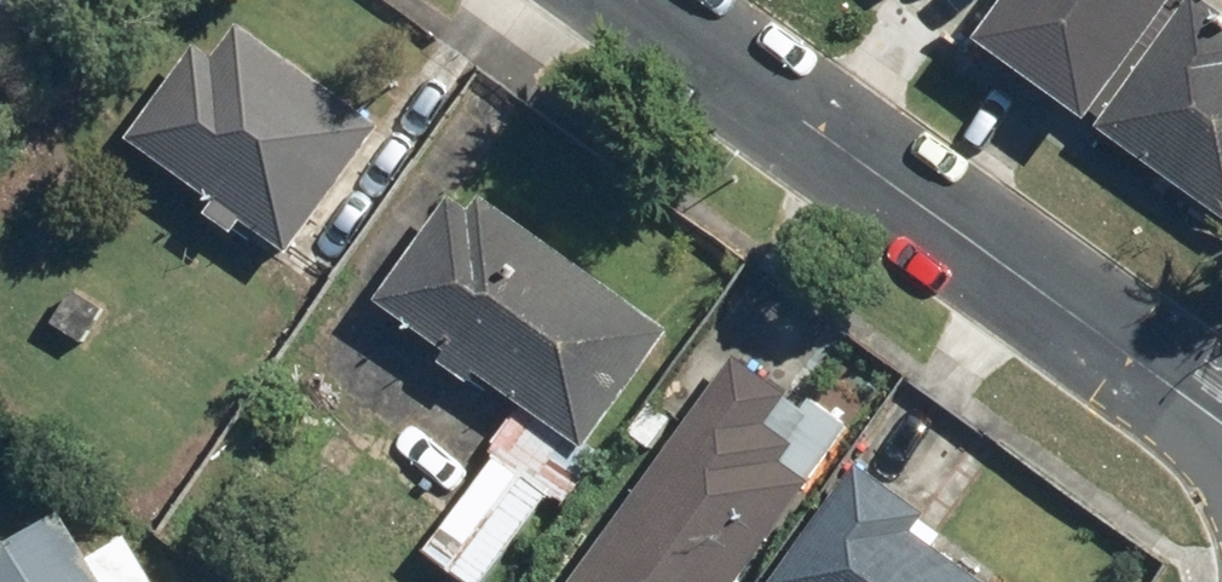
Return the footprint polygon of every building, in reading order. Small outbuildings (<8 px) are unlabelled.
[(971,44),(1221,236),(1221,8),(1212,0),(1005,0),(971,44)] [(289,259),(382,128),(219,14),(127,145),(289,259)] [(451,200),(375,305),(585,453),(671,333),(483,200),(472,215),(451,200)] [(103,311),(73,292),(52,325),(82,344),(103,311)] [(811,488),(808,485),(783,467),(795,451),(766,430),(788,400),(736,363),(575,581),(742,581),(811,488)] [(783,467),(808,485),(849,429),(812,402),(804,413),(787,401),(766,430),(795,451),(783,467)] [(423,556),(458,581),(486,581),(552,496),(565,506),(591,471),(519,416),(489,455),(496,461),(423,556)] [(773,581),(972,581),(911,540),(927,517),(854,466),(773,581)] [(104,508),(67,531),(60,520),(0,557),(0,581),(150,581),(104,508)]
